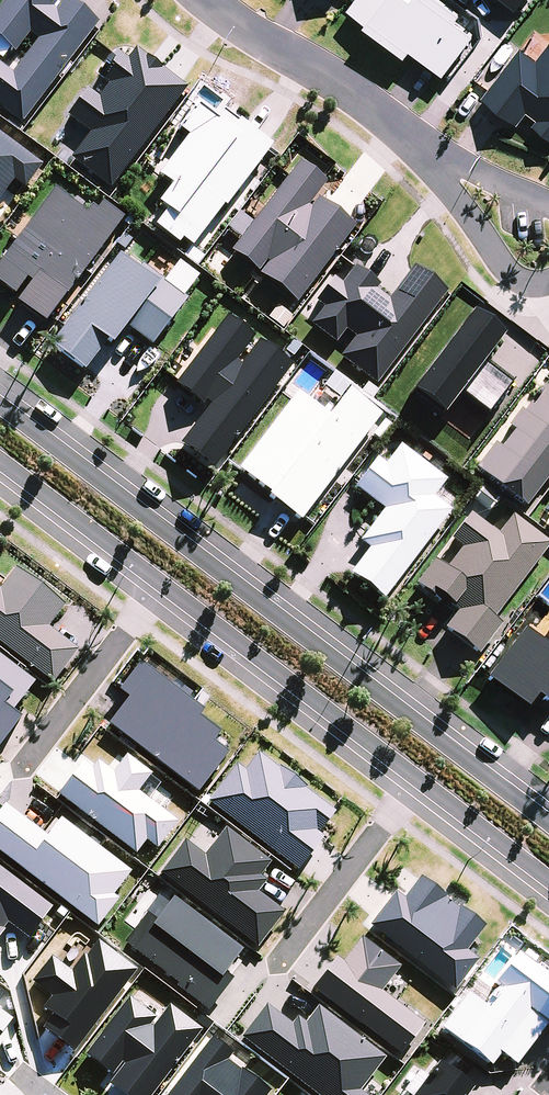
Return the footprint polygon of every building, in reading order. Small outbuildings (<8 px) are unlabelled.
[(0,9),(0,60),(1,61),(9,51),(14,54),(30,33),(39,40),(12,75),(0,66),(0,109),(21,126),(98,25),(65,0),(62,0),(58,6),(56,5),(60,0),(7,0),(0,9)] [(412,49),(445,74),(475,35),(457,21),(462,14),(443,0),(355,0),(349,9),(368,24),(367,26),(406,57),(412,49)] [(518,8),(524,0),(507,0),(518,8)] [(484,96),(519,123),(528,111),(539,118),(534,125),(548,136),(548,43),(538,59),(521,46),(484,96)] [(110,189),(187,89),(135,50),(126,60),(115,53),(96,77),(108,86),(98,99),(86,90),(67,116),(89,134),(70,159),(110,189)] [(224,209),(272,147),(239,122),(237,123),(222,111),(215,120),(196,105),(176,130),(187,138),(157,177),(170,187),(157,205),(167,213),(154,228),(177,245),(181,240),(191,247),(222,208),(224,209)] [(12,182),(24,190),(42,166),(0,135),(0,199),(12,182)] [(326,184),(299,163),(231,252),(257,273),(265,263),(267,264),(259,275),(296,303),(355,228),(317,199),(310,208),(308,207),(326,184)] [(123,220),(102,203),(95,211),(90,207),(85,215),(53,191),(0,263),(0,287),(14,297),(26,281),(30,283),(16,304),(44,324),(123,220)] [(138,270),(119,256),(49,347),(83,372),(105,343),(111,347),(126,328),(151,346),(187,300),(183,297),(199,277),(179,262),(163,282),(142,266),(138,270)] [(375,385),(446,293),(413,268),(388,301),(375,291),(379,286),(354,267),(341,286),(332,279),(315,302),(323,308),(310,325),(335,344),(345,331),(354,338),(339,358),(375,385)] [(179,445),(212,469),(293,367),(259,341),(239,366),(235,362),(254,337),(227,316),(174,384),(202,406),(205,402),(210,405),(179,445)] [(501,340),(471,317),(409,394),(440,418),(460,394),(486,415),(510,385),(482,366),(501,340)] [(475,469),(525,508),(548,476),(548,392),(541,387),(533,397),(534,398),(523,414),(519,412),(507,427),(513,432),(502,447),(495,441),(492,444),(493,445),(475,469)] [(300,522),(380,416),(348,391),(327,417),(297,393),(237,471),(269,494),(267,496),(300,522)] [(383,600),(451,512),(433,498),(446,481),(400,445),(384,465),(376,458),(354,488),(384,510),(359,542),(369,549),(349,575),(383,600)] [(444,629),(478,655),(502,625),(494,619),(548,546),(548,545),(511,516),(497,535),(470,514),(449,539),(461,548),(445,569),(434,560),(414,585),(438,605),(443,600),(457,611),(444,629)] [(53,686),(79,651),(47,627),(63,606),(15,570),(1,590),(0,589),(0,646),(53,686)] [(524,628),(486,678),(526,710),(537,696),(545,704),(546,702),(548,704),(548,641),(546,646),(524,628)] [(20,719),(11,713),(34,683),(0,656),(0,744),(20,719)] [(128,699),(109,725),(198,793),(228,753),(214,743),(221,734),(200,718),(204,711),(184,696),(188,690),(180,683),(175,690),(141,663),(119,692),(128,699)] [(236,764),(207,801),(298,871),(322,837),(318,833),(334,813),(305,790),(306,788),(279,767),(277,769),(257,754),(245,771),(236,764)] [(83,762),(57,794),(135,854),(145,841),(155,850),(178,822),(139,792),(152,774),(126,756),(111,773),(97,761),(92,769),(83,762)] [(131,873),(61,819),(48,837),(5,804),(0,811),(0,853),(98,927),(119,899),(113,895),(131,873)] [(184,841),(161,873),(258,946),(283,912),(256,892),(265,880),(259,875),(269,863),(223,828),(203,855),(184,841)] [(29,939),(54,906),(0,866),(0,939),(6,931),(4,929),(8,924),(29,939)] [(394,892),(369,925),(454,990),(479,960),(466,951),(484,927),(458,907),(456,909),(444,899),(445,897),(420,878),(403,899),(394,892)] [(158,897),(123,943),(176,983),(175,985),(208,1011),(232,980),(224,974),(242,950),(172,897),(167,903),(158,897)] [(335,957),(312,988),(400,1054),(423,1024),(380,992),(399,967),(360,939),(343,962),(335,957)] [(71,972),(52,957),(32,983),(52,997),(43,1008),(52,1016),(42,1029),(75,1053),(137,970),(98,940),(87,956),(84,955),(71,972)] [(438,1030),(489,1067),(499,1054),(516,1067),(547,1025),(548,1027),(548,980),(517,954),(493,984),(498,987),(483,1008),(465,993),(438,1030)] [(110,1084),(124,1094),(154,1094),(203,1030),(170,1005),(153,1027),(151,1025),(156,1018),(130,998),(85,1055),(112,1076),(122,1063),(124,1065),(110,1084)] [(240,1036),(317,1094),(363,1094),(358,1091),(384,1058),(318,1008),(306,1024),(296,1017),(291,1023),(265,1003),(240,1036)] [(13,1020),(0,1010),(0,1038),(13,1020)] [(271,1091),(241,1067),(240,1070),(228,1061),(234,1053),(212,1038),(168,1094),(268,1094),(271,1091)] [(471,1088),(439,1062),(412,1094),(466,1094),(471,1088)]
